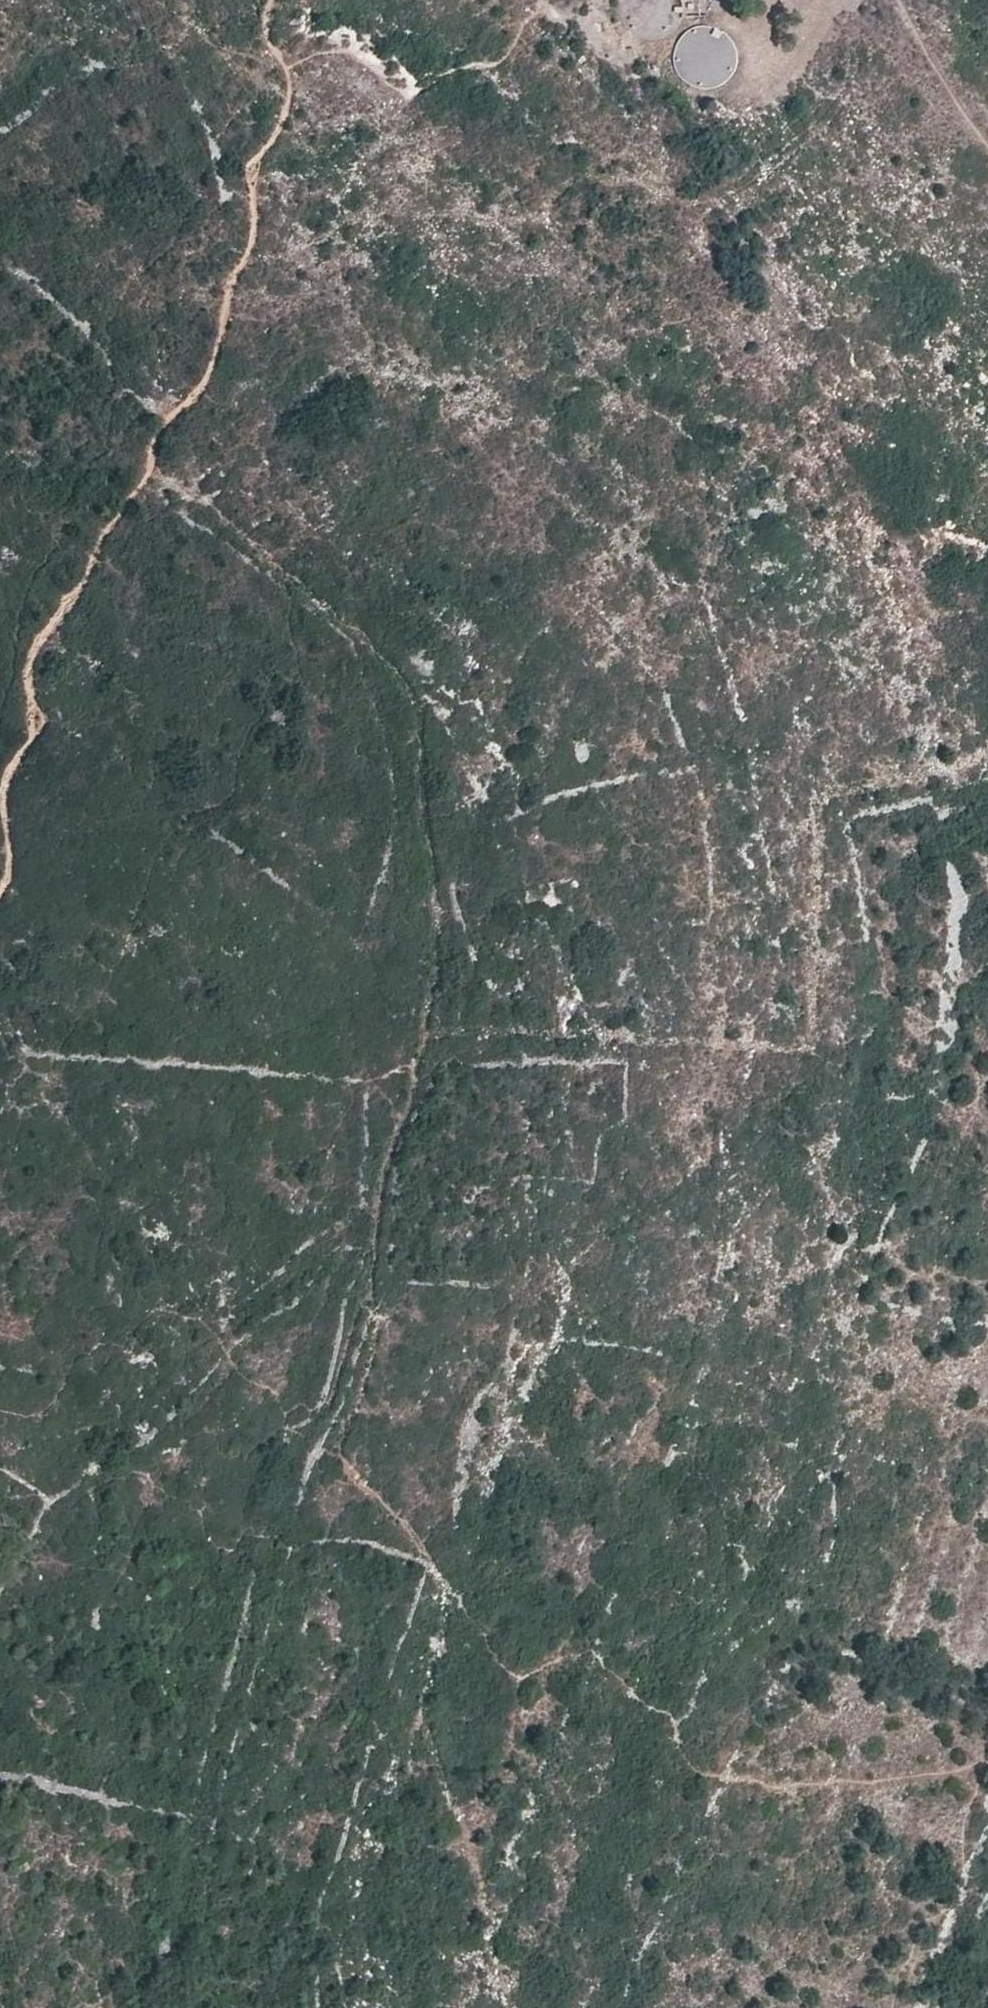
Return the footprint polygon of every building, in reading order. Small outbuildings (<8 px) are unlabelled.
[(723,33),(709,28),(688,32),(673,46),(671,65),(680,82),(695,91),(714,89),(727,79),(733,64),(731,44),(723,33)]
